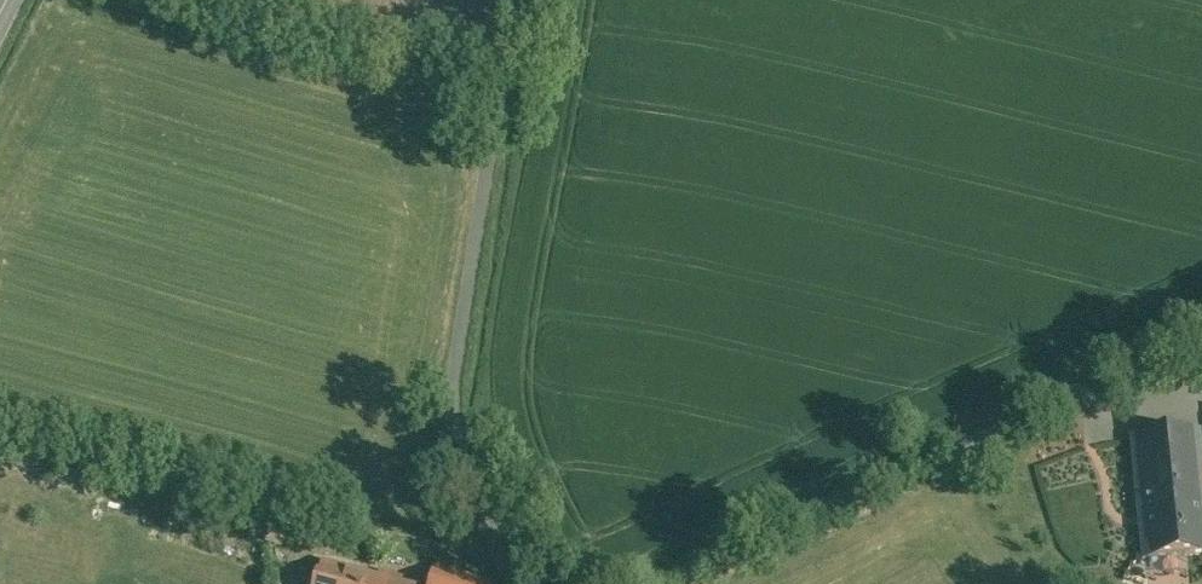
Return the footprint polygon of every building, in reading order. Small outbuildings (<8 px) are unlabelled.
[(1137,441),(1149,556),(1201,551),(1201,475),(1198,435),(1137,441)] [(285,530),(272,526),(268,539),(281,543),(285,530)] [(325,566),(323,576),(316,575),(314,583),(401,583),(403,578),(383,573),(380,581),(325,566)] [(437,571),(433,583),(467,583),(468,581),(477,583),(479,583),(480,582),(437,571)]
